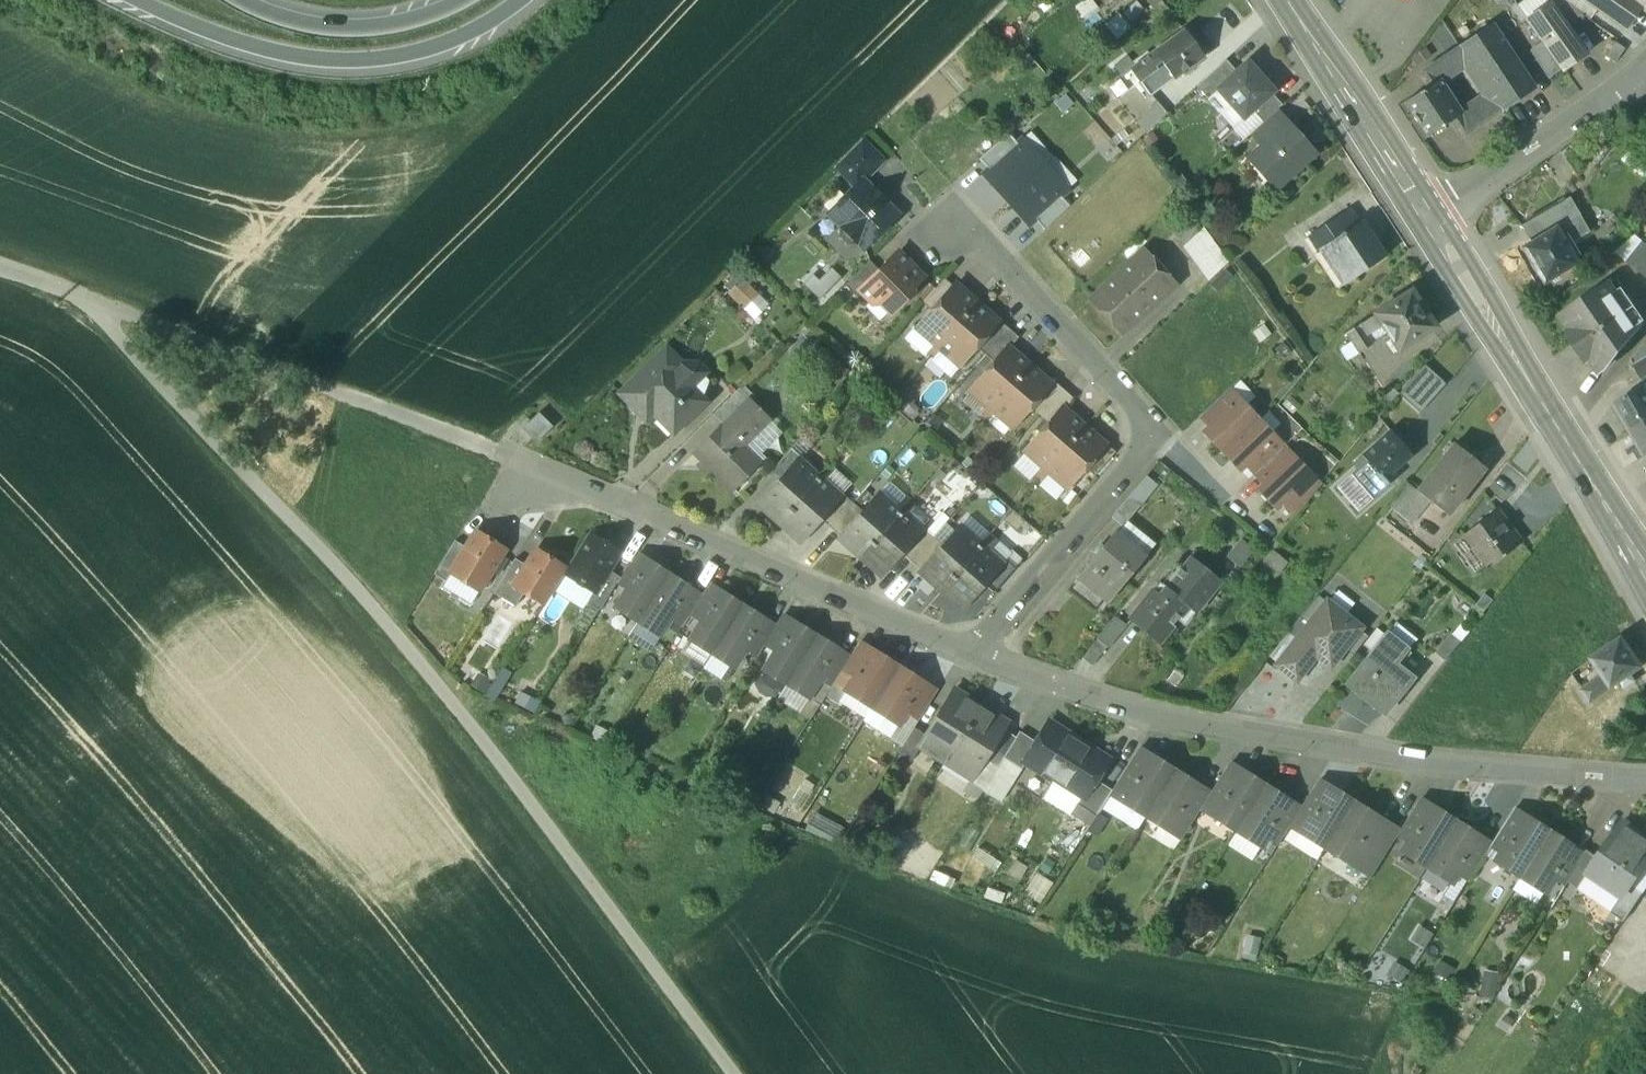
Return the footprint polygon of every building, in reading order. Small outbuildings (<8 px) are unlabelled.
[(1565,0),(1549,0),(1546,2),(1551,8),(1552,7),(1565,26),(1582,14),(1583,13),(1565,0)] [(1586,0),(1565,0),(1583,13),(1582,14),(1590,19),(1597,8),(1586,0)] [(1632,0),(1586,0),(1597,8),(1625,27),(1634,15),(1632,14),(1638,5),(1639,4),(1632,0)] [(1639,4),(1638,5),(1645,10),(1645,0),(1632,0),(1639,4)] [(1090,1),(1080,8),(1085,15),(1095,8),(1090,1)] [(1137,2),(1120,16),(1128,25),(1145,10),(1137,2)] [(1565,26),(1552,7),(1551,8),(1544,13),(1542,9),(1527,19),(1544,43),(1562,67),(1571,61),(1573,62),(1585,53),(1565,26)] [(1491,27),(1460,47),(1469,59),(1492,95),(1502,110),(1532,89),(1491,27)] [(1186,30),(1156,51),(1175,78),(1205,57),(1186,30)] [(1625,49),(1616,42),(1606,56),(1615,62),(1625,49)] [(1547,78),(1562,67),(1544,43),(1529,53),(1547,78)] [(1460,47),(1420,74),(1428,86),(1435,82),(1469,59),(1460,47)] [(1156,51),(1131,69),(1150,96),(1175,78),(1156,51)] [(1237,71),(1226,59),(1197,86),(1208,99),(1219,89),(1218,88),(1237,71)] [(1274,91),(1247,62),(1237,71),(1218,88),(1219,89),(1244,118),(1252,110),(1272,93),(1274,91)] [(1458,117),(1435,82),(1428,86),(1405,102),(1428,137),(1451,122),(1458,117)] [(1272,93),(1252,110),(1263,122),(1272,114),(1282,104),(1272,93)] [(1458,117),(1451,122),(1461,137),(1502,110),(1492,95),(1458,117)] [(1158,102),(1137,122),(1147,132),(1168,113),(1158,102)] [(1263,122),(1251,132),(1263,145),(1283,127),(1272,114),(1263,122)] [(1263,145),(1250,157),(1276,188),(1315,153),(1296,132),(1292,136),(1283,127),(1263,145)] [(1009,134),(980,160),(988,170),(1017,144),(1009,134)] [(862,139),(836,165),(858,186),(863,180),(864,180),(883,161),(862,139)] [(988,170),(983,175),(1007,200),(1045,166),(1032,151),(1029,154),(1019,143),(1017,144),(988,170)] [(1061,197),(1066,192),(1053,179),(1055,177),(1045,166),(1007,200),(1029,225),(1035,220),(1061,197)] [(858,186),(844,200),(850,206),(849,207),(849,208),(837,220),(842,226),(841,227),(840,236),(849,244),(857,243),(859,242),(864,248),(877,235),(877,228),(894,211),(864,180),(863,180),(858,186)] [(1035,220),(1044,230),(1070,207),(1061,197),(1035,220)] [(1569,198),(1523,226),(1533,242),(1555,228),(1579,213),(1569,198)] [(1347,210),(1309,235),(1342,285),(1384,258),(1360,222),(1357,224),(1347,210)] [(1579,213),(1555,228),(1561,238),(1566,235),(1570,242),(1589,230),(1579,213)] [(1626,227),(1609,241),(1616,250),(1633,236),(1626,227)] [(1229,261),(1204,228),(1185,247),(1209,280),(1229,261)] [(1566,235),(1561,238),(1555,228),(1533,242),(1523,248),(1543,281),(1556,273),(1560,279),(1575,269),(1571,264),(1575,262),(1572,256),(1577,253),(1570,242),(1566,235)] [(1642,240),(1626,261),(1645,277),(1645,243),(1642,240)] [(1174,285),(1144,251),(1090,299),(1121,334),(1174,285)] [(880,273),(860,292),(861,293),(871,303),(881,301),(891,311),(902,301),(907,302),(913,296),(912,291),(923,279),(899,255),(880,273)] [(869,262),(844,287),(856,299),(861,293),(860,292),(880,273),(869,262)] [(744,277),(729,292),(762,324),(777,309),(744,277)] [(943,280),(922,303),(932,312),(953,288),(943,280)] [(1641,326),(1611,283),(1562,316),(1571,330),(1569,332),(1589,361),(1591,359),(1600,372),(1605,369),(1641,326)] [(932,312),(919,327),(920,328),(921,332),(929,339),(933,339),(940,345),(975,305),(954,287),(932,312)] [(1411,291),(1375,314),(1384,329),(1391,340),(1396,348),(1398,351),(1435,327),(1411,291)] [(975,305),(940,345),(947,351),(947,355),(955,362),(960,362),(961,363),(974,347),(996,323),(995,322),(975,305)] [(1375,314),(1359,324),(1369,339),(1384,329),(1375,314)] [(996,323),(974,347),(984,356),(1007,329),(997,320),(995,322),(996,323)] [(1359,324),(1346,332),(1352,341),(1341,348),(1348,359),(1372,344),(1369,339),(1359,324)] [(1007,329),(984,356),(994,364),(1008,348),(1009,349),(1018,338),(1007,329)] [(1396,348),(1391,340),(1386,343),(1393,354),(1398,351),(1396,348)] [(994,364),(972,389),(974,391),(974,394),(981,401),(984,400),(993,407),(1028,367),(1009,349),(1008,348),(994,364)] [(1632,361),(1634,365),(1645,358),(1645,348),(1632,361)] [(667,351),(624,394),(641,410),(649,403),(675,429),(704,401),(698,395),(675,372),(681,366),(680,365),(667,351)] [(1634,365),(1642,378),(1645,376),(1645,358),(1634,365)] [(697,368),(680,365),(681,366),(675,372),(698,395),(711,382),(697,368)] [(1446,384),(1425,365),(1398,394),(1419,413),(1446,384)] [(1028,367),(993,407),(1001,415),(1001,418),(1009,425),(1012,424),(1014,425),(1029,407),(1049,385),(1048,384),(1028,367)] [(1245,401),(1253,395),(1243,380),(1234,386),(1245,401)] [(1049,385),(1029,407),(1039,416),(1061,390),(1051,381),(1048,384),(1049,385)] [(1616,402),(1633,433),(1645,425),(1645,384),(1616,402)] [(744,386),(715,415),(723,424),(749,398),(750,399),(754,395),(744,386)] [(1398,394),(1389,386),(1381,394),(1391,402),(1398,394)] [(1230,389),(1201,416),(1210,426),(1239,399),(1230,389)] [(1061,390),(1039,416),(1049,424),(1062,409),(1063,410),(1072,400),(1061,390)] [(723,424),(695,451),(733,490),(761,462),(746,447),(772,421),(750,399),(749,398),(723,424)] [(1239,399),(1210,426),(1204,432),(1222,451),(1257,418),(1239,399)] [(1049,424),(1026,450),(1027,452),(1027,455),(1035,462),(1038,461),(1047,469),(1083,428),(1063,410),(1062,409),(1049,424)] [(539,412),(522,428),(537,442),(553,426),(539,412)] [(1257,418),(1222,451),(1241,470),(1247,464),(1246,463),(1275,436),(1257,418)] [(1633,433),(1645,454),(1645,425),(1633,433)] [(1083,428),(1047,469),(1055,476),(1055,479),(1063,486),(1066,485),(1068,487),(1083,469),(1103,446),(1102,445),(1083,428)] [(1362,457),(1367,462),(1384,481),(1411,456),(1390,432),(1362,457)] [(1275,436),(1246,463),(1247,464),(1256,473),(1284,446),(1275,436)] [(1103,446),(1083,469),(1093,477),(1114,453),(1103,443),(1102,445),(1103,446)] [(1455,444),(1417,491),(1430,501),(1447,516),(1485,469),(1455,444)] [(1284,446),(1256,473),(1264,483),(1293,455),(1284,446)] [(792,449),(769,473),(780,483),(799,462),(802,458),(792,449)] [(1293,455),(1264,483),(1258,489),(1277,508),(1283,502),(1311,475),(1293,455)] [(780,483),(760,505),(780,523),(819,480),(799,462),(780,483)] [(1384,481),(1367,462),(1351,476),(1372,499),(1388,486),(1384,481)] [(1147,475),(1129,496),(1141,505),(1158,484),(1147,475)] [(1311,475),(1283,502),(1295,515),(1321,485),(1311,475)] [(819,480),(780,523),(801,542),(821,519),(840,498),(839,497),(819,480)] [(1411,524),(1430,501),(1417,491),(1408,484),(1390,507),(1411,524)] [(1468,531),(1497,509),(1484,493),(1460,522),(1468,531)] [(842,494),(839,497),(840,498),(821,519),(831,528),(853,503),(842,494)] [(841,537),(840,539),(860,557),(899,513),(879,495),(863,512),(841,537)] [(1129,496),(1112,516),(1124,526),(1141,505),(1129,496)] [(853,503),(831,528),(841,537),(863,512),(853,503)] [(1468,531),(1463,535),(1464,537),(1484,564),(1485,565),(1499,555),(1501,557),(1521,542),(1497,509),(1468,531)] [(919,531),(899,513),(860,557),(881,576),(902,552),(920,532),(919,531)] [(919,531),(920,532),(902,552),(912,561),(934,537),(923,527),(919,531)] [(922,570),(920,572),(941,590),(981,546),(960,528),(944,546),(922,570)] [(467,547),(451,572),(452,572),(480,590),(506,549),(477,531),(467,547)] [(1116,532),(1080,576),(1111,601),(1147,557),(1116,532)] [(620,552),(591,534),(567,573),(595,591),(596,591),(610,570),(620,552)] [(934,537),(912,561),(922,570),(944,546),(934,537)] [(1484,564),(1464,537),(1455,543),(1475,571),(1484,564)] [(467,547),(455,540),(435,574),(447,581),(452,572),(451,572),(467,547)] [(981,546),(941,590),(963,608),(983,585),(1002,564),(1001,563),(981,546)] [(566,567),(537,549),(527,565),(515,584),(525,591),(544,602),(566,567)] [(636,555),(619,582),(628,588),(646,561),(636,555)] [(516,558),(502,579),(514,586),(515,584),(527,565),(516,558)] [(669,573),(647,559),(646,561),(628,588),(616,607),(638,621),(669,573)] [(1002,564),(983,585),(994,594),(1016,569),(1005,559),(1001,563),(1002,564)] [(1154,589),(1130,619),(1159,643),(1187,609),(1194,614),(1218,583),(1190,560),(1161,595),(1154,589)] [(610,570),(596,591),(595,591),(588,602),(600,610),(621,577),(610,570)] [(691,588),(669,573),(638,621),(660,636),(672,617),(690,590),(691,588)] [(514,586),(502,579),(494,592),(516,606),(525,591),(515,584),(514,586)] [(719,592),(708,585),(701,597),(691,613),(702,620),(719,592)] [(701,597),(690,590),(672,617),(684,625),(691,613),(701,597)] [(702,620),(690,639),(713,653),(743,604),(721,591),(719,592),(702,620)] [(1318,596),(1300,618),(1310,626),(1315,619),(1316,620),(1328,604),(1318,596)] [(765,619),(743,604),(713,653),(735,667),(746,648),(764,620),(765,619)] [(1328,604),(1316,620),(1315,619),(1310,626),(1279,665),(1296,678),(1317,651),(1331,662),(1344,647),(1359,628),(1328,604)] [(775,628),(765,644),(776,651),(793,623),(782,616),(775,628)] [(1115,616),(1097,638),(1098,639),(1107,647),(1109,648),(1127,626),(1115,616)] [(764,620),(746,648),(757,655),(764,645),(765,644),(775,628),(764,620)] [(816,635),(794,621),(793,623),(776,651),(764,670),(787,683),(816,635)] [(1359,628),(1344,647),(1354,655),(1368,636),(1359,628)] [(1377,628),(1365,644),(1373,651),(1386,635),(1377,628)] [(1373,651),(1347,684),(1385,714),(1414,678),(1396,663),(1407,648),(1388,632),(1386,635),(1373,651)] [(1452,632),(1436,652),(1446,660),(1462,640),(1452,632)] [(839,649),(816,635),(787,683),(809,697),(838,650),(839,649)] [(1622,638),(1593,658),(1604,674),(1612,686),(1620,680),(1625,687),(1634,680),(1630,674),(1641,666),(1622,638)] [(1098,639),(1083,658),(1092,666),(1107,647),(1098,639)] [(849,658),(841,672),(852,679),(871,650),(859,642),(849,658)] [(852,679),(846,690),(873,707),(898,666),(871,649),(871,650),(852,679)] [(849,658),(838,650),(821,678),(832,685),(841,672),(849,658)] [(501,666),(488,693),(498,697),(511,671),(501,666)] [(925,683),(898,666),(873,707),(899,724),(925,683)] [(1604,674),(1582,688),(1591,700),(1612,686),(1604,674)] [(925,683),(906,713),(919,720),(937,691),(925,683)] [(981,707),(954,689),(925,734),(922,739),(925,740),(934,746),(929,754),(945,764),(951,755),(979,711),(981,707)] [(1004,727),(979,711),(951,755),(977,771),(985,759),(1004,729),(1004,727)] [(1079,740),(1050,721),(1036,741),(1024,761),(1026,763),(1053,780),(1079,740)] [(925,734),(914,727),(898,753),(911,761),(925,740),(922,739),(925,734)] [(1004,729),(985,759),(998,767),(1004,757),(1017,737),(1016,737),(1004,729)] [(1017,737),(1004,757),(1022,769),(1026,763),(1024,761),(1036,741),(1020,731),(1016,737),(1017,737)] [(1079,740),(1053,780),(1081,798),(1083,799),(1096,779),(1109,758),(1079,740)] [(1138,750),(1116,784),(1111,793),(1122,800),(1149,757),(1138,750)] [(1175,770),(1150,755),(1149,757),(1122,800),(1147,815),(1175,770)] [(1209,794),(1207,798),(1218,805),(1239,771),(1228,764),(1209,794)] [(1199,786),(1175,770),(1147,815),(1171,831),(1198,787),(1199,786)] [(1265,785),(1240,770),(1239,771),(1218,805),(1212,815),(1237,830),(1265,785)] [(1112,789),(1096,779),(1083,799),(1081,798),(1077,803),(1096,815),(1112,789)] [(1081,798),(1053,780),(1044,795),(1071,812),(1077,803),(1081,798)] [(1300,809),(1296,815),(1307,822),(1328,788),(1317,782),(1300,809)] [(1265,785),(1237,830),(1262,845),(1267,836),(1289,802),(1290,801),(1265,785)] [(1209,794),(1198,787),(1171,831),(1182,838),(1207,798),(1209,794)] [(1354,802),(1330,787),(1328,788),(1307,822),(1301,832),(1326,847),(1354,802)] [(1399,833),(1397,834),(1408,841),(1430,807),(1419,800),(1399,833)] [(1289,802),(1267,836),(1278,843),(1296,815),(1300,809),(1289,802)] [(1379,818),(1354,802),(1326,847),(1351,863),(1378,820),(1379,818)] [(1096,815),(1077,803),(1072,812),(1090,824),(1096,815)] [(1456,821),(1431,805),(1430,807),(1408,841),(1403,850),(1427,866),(1456,821)] [(1512,810),(1490,845),(1501,852),(1523,817),(1512,810)] [(1501,852),(1496,860),(1521,876),(1549,831),(1524,816),(1523,817),(1501,852)] [(1587,875),(1588,876),(1620,898),(1622,899),(1632,885),(1645,864),(1645,834),(1625,819),(1599,857),(1587,875)] [(1399,833),(1378,820),(1351,863),(1371,876),(1397,834),(1399,833)] [(1480,836),(1456,821),(1427,866),(1452,881),(1458,872),(1479,838),(1480,836)] [(1549,831),(1521,876),(1544,891),(1545,891),(1572,848),(1574,847),(1549,831)] [(1479,838),(1458,872),(1469,879),(1490,845),(1479,838)] [(1572,848),(1555,877),(1566,884),(1567,881),(1584,855),(1572,848)] [(1584,855),(1567,881),(1579,889),(1588,876),(1587,875),(1599,857),(1587,849),(1584,855)] [(1544,891),(1521,876),(1513,889),(1536,904),(1544,891)] [(1632,885),(1622,899),(1620,898),(1610,912),(1624,922),(1643,892),(1632,885)] [(1486,970),(1480,992),(1493,995),(1499,973),(1486,970)]
